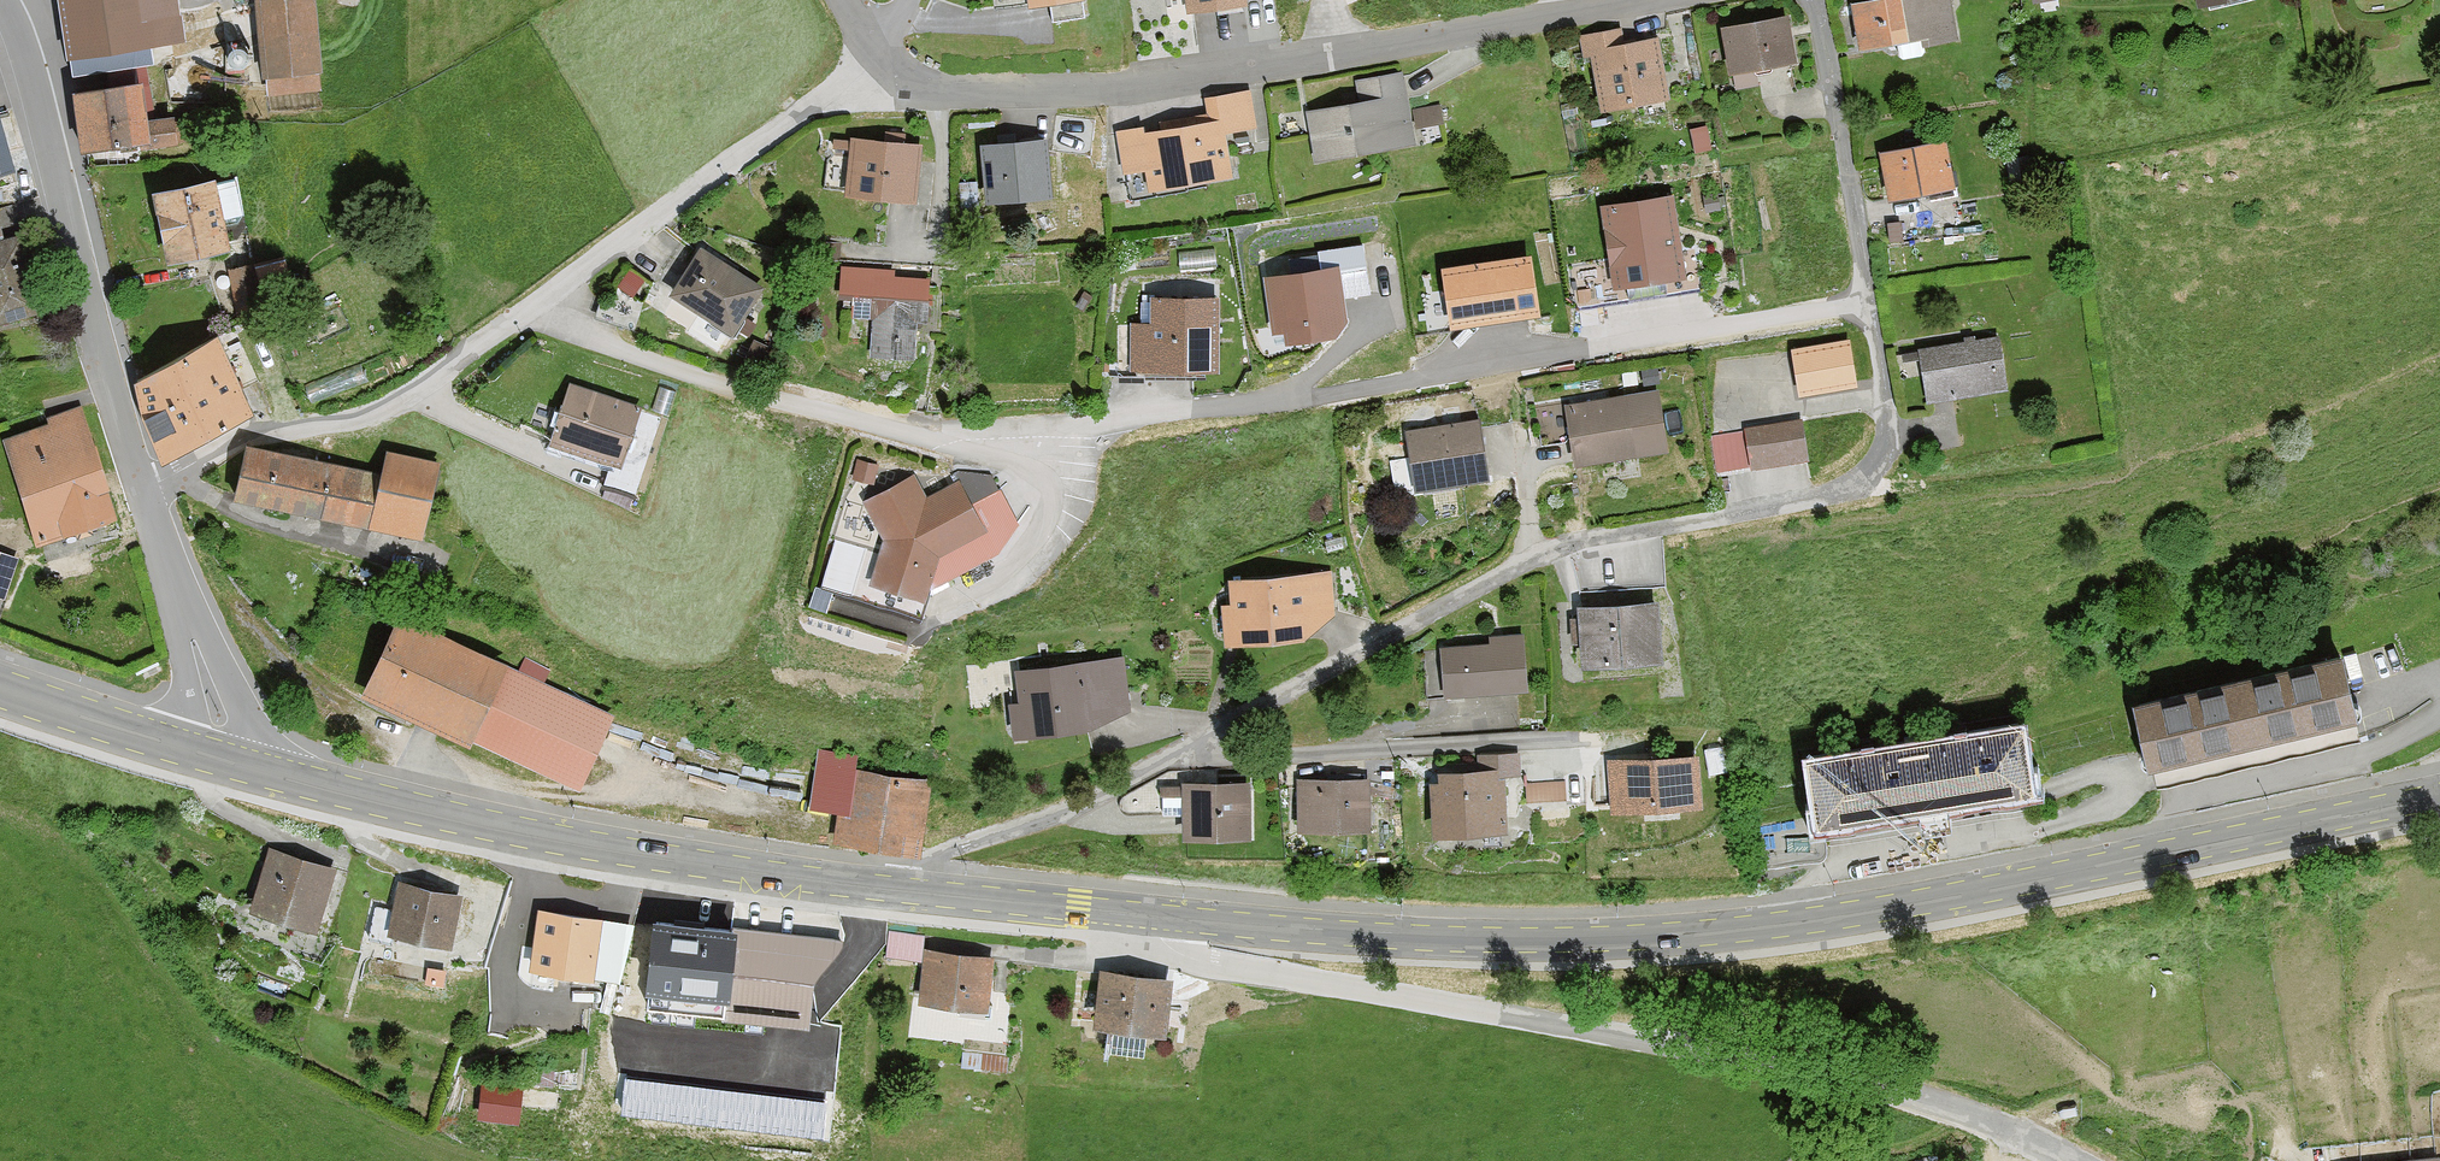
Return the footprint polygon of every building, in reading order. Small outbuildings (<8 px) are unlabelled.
[(72,71),(111,68),(113,87),(147,85),(146,44),(184,40),(179,0),(62,0),(72,71)] [(315,0),(257,0),(261,76),(269,75),(270,93),(320,90),(315,0)] [(1188,11),(1247,4),(1246,0),(1186,0),(1188,11)] [(1860,59),(1921,49),(1923,55),(1959,47),(1951,0),(1897,0),(1852,10),(1860,59)] [(2032,11),(2077,2),(2077,0),(2030,0),(2032,11)] [(2198,17),(2259,4),(2258,0),(2194,0),(2198,17)] [(1798,72),(1790,22),(1721,35),(1729,86),(1798,72)] [(1621,31),(1579,38),(1584,64),(1591,63),(1601,121),(1671,109),(1660,41),(1624,48),(1621,31)] [(1306,108),(1317,159),(1358,145),(1416,137),(1403,69),(1379,71),(1356,77),(1359,94),(1348,94),(1306,108)] [(147,120),(147,85),(113,87),(74,89),(80,150),(139,142),(141,148),(179,146),(176,117),(147,120)] [(1145,164),(1149,183),(1192,172),(1234,168),(1227,125),(1258,122),(1251,86),(1204,93),(1208,114),(1182,116),(1145,126),(1144,120),(1116,127),(1124,169),(1145,164)] [(1703,92),(1688,94),(1689,109),(1704,107),(1703,92)] [(1419,134),(1444,132),(1442,103),(1417,104),(1419,134)] [(14,170),(0,125),(0,175),(14,170)] [(1879,146),(1887,194),(1957,182),(1947,134),(1879,146)] [(916,201),(922,143),(852,137),(847,195),(916,201)] [(1052,195),(1046,139),(983,145),(988,201),(1052,195)] [(214,182),(214,179),(153,191),(167,261),(230,249),(225,224),(244,221),(236,178),(214,182)] [(1700,246),(1684,248),(1675,188),(1601,199),(1609,261),(1569,268),(1573,306),(1704,285),(1700,246)] [(39,311),(20,234),(3,238),(0,228),(0,321),(39,311)] [(1362,244),(1337,251),(1339,259),(1302,264),(1264,270),(1272,329),(1284,326),(1286,337),(1336,330),(1349,315),(1344,290),(1368,286),(1362,244)] [(763,286),(701,246),(670,293),(732,333),(763,286)] [(1532,248),(1440,261),(1449,322),(1541,307),(1532,248)] [(254,263),(228,268),(236,311),(262,307),(254,263)] [(897,268),(841,266),(840,296),(850,296),(850,316),(873,317),(872,354),(914,355),(915,321),(927,321),(929,279),(897,278),(897,268)] [(1131,367),(1220,363),(1220,290),(1151,290),(1151,317),(1130,319),(1131,367)] [(1854,335),(1793,340),(1798,389),(1859,384),(1854,335)] [(135,380),(165,459),(253,413),(219,336),(135,380)] [(1920,347),(1927,401),(2006,390),(1999,336),(1920,347)] [(642,406),(570,382),(549,442),(611,462),(602,489),(634,499),(661,418),(641,411),(642,406)] [(1565,401),(1574,461),(1668,445),(1660,384),(1565,401)] [(117,518),(80,406),(47,416),(49,423),(3,438),(37,544),(117,518)] [(1719,469),(1810,455),(1804,415),(1743,427),(1744,433),(1715,437),(1719,469)] [(1406,429),(1415,490),(1489,479),(1480,417),(1406,429)] [(243,463),(236,497),(423,536),(439,461),(388,451),(383,473),(267,448),(243,463)] [(960,479),(927,496),(915,473),(863,500),(884,540),(880,555),(865,551),(852,596),(920,616),(938,555),(987,530),(960,479)] [(4,599),(17,557),(0,551),(0,598),(4,599)] [(1221,606),(1224,648),(1305,642),(1336,616),(1333,570),(1228,580),(1230,605),(1221,606)] [(1623,653),(1664,653),(1660,592),(1619,593),(1577,599),(1581,660),(1623,653)] [(508,658),(399,609),(381,641),(361,690),(470,739),(472,735),(580,785),(598,744),(615,711),(545,680),(551,668),(525,655),(520,668),(506,663),(508,658)] [(1490,639),(1440,642),(1444,693),(1529,685),(1525,630),(1489,633),(1490,639)] [(2133,700),(2148,764),(2358,715),(2343,650),(2133,700)] [(1087,722),(1131,704),(1125,652),(1049,658),(1015,665),(1019,696),(1008,698),(1013,733),(1059,723),(1087,722)] [(1809,756),(1819,822),(2033,789),(2023,723),(1809,756)] [(1653,749),(1606,756),(1611,807),(1657,804),(1704,801),(1700,747),(1653,749)] [(878,843),(921,851),(933,777),(890,768),(856,765),(858,753),(818,748),(809,805),(837,809),(833,838),(878,843)] [(1439,766),(1439,776),(1430,778),(1432,830),(1467,825),(1509,826),(1506,772),(1522,772),(1521,749),(1497,749),(1477,751),(1477,763),(1463,762),(1439,766)] [(1338,773),(1296,775),(1298,827),(1339,824),(1372,825),(1372,773),(1338,773)] [(1182,781),(1162,782),(1163,811),(1182,811),(1183,834),(1218,831),(1252,832),(1251,776),(1217,775),(1182,778),(1182,781)] [(1567,780),(1526,781),(1527,799),(1567,796),(1567,780)] [(304,852),(269,843),(249,906),(283,915),(318,927),(338,865),(304,852)] [(398,878),(392,907),(376,904),(369,935),(393,940),(395,930),(420,932),(453,943),(464,891),(432,880),(398,878)] [(573,910),(539,906),(530,961),(564,964),(593,970),(620,974),(628,920),(602,915),(573,910)] [(733,932),(653,923),(646,977),(650,977),(647,996),(723,1004),(723,1011),(810,1020),(813,983),(840,955),(843,939),(733,927),(733,932)] [(961,946),(924,945),(918,998),(954,1000),(989,1006),(995,952),(961,946)] [(1167,1027),(1174,972),(1138,967),(1100,964),(1094,1018),(1130,1021),(1167,1027)] [(2335,1160),(2336,1160),(2439,1160),(2439,1151),(2335,1160)]
